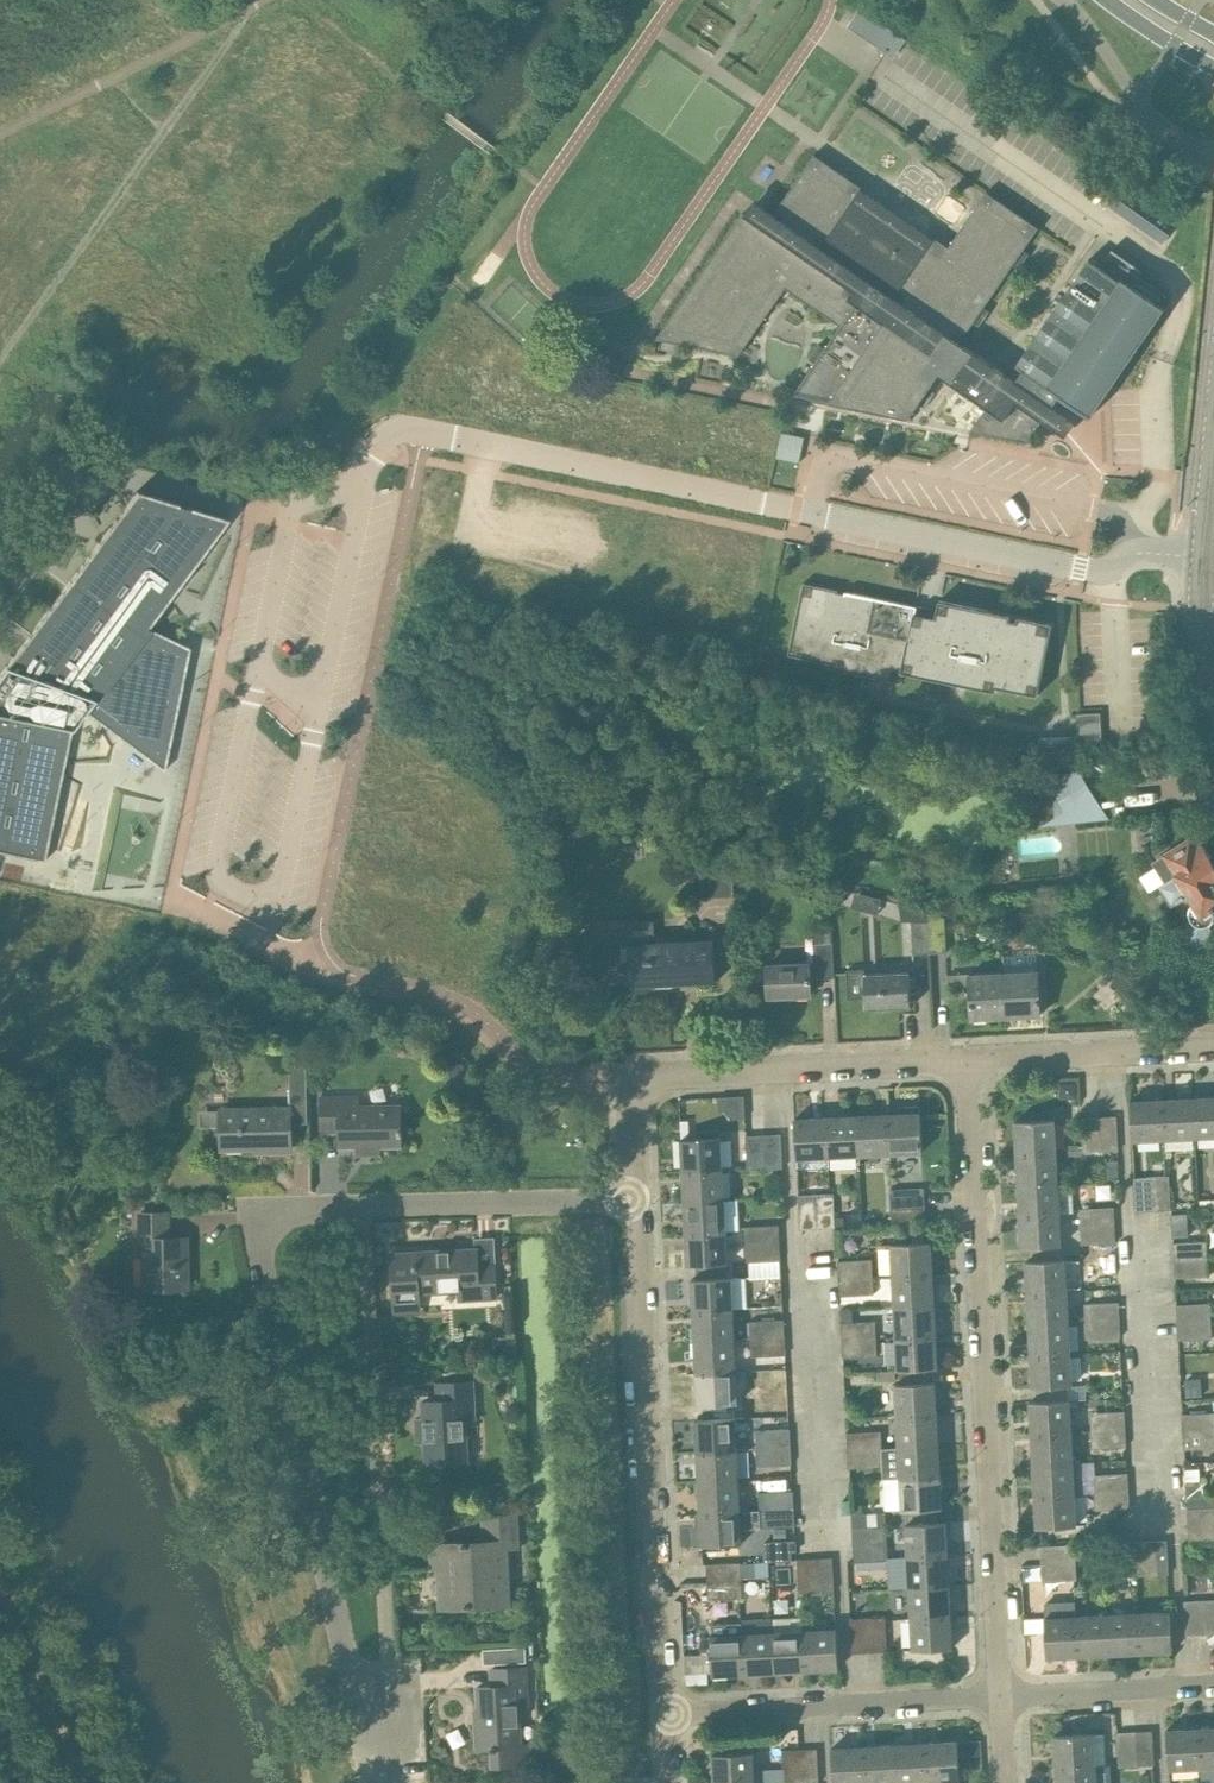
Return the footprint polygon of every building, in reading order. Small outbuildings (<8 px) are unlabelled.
[(861,8),(848,26),(886,52),(899,34),(861,8)] [(745,212),(659,338),(723,351),(723,352),(734,354),(734,353),(744,355),(745,353),(743,352),(788,288),(842,325),(827,347),(821,343),(811,358),(816,362),(796,392),(793,391),(793,394),(911,418),(913,418),(911,415),(920,402),(926,406),(936,391),(931,387),(940,373),(988,406),(971,430),(1027,442),(1042,419),(1043,418),(1049,422),(1057,410),(1051,405),(1052,405),(1059,394),(1064,398),(1090,416),(1108,390),(1136,350),(1165,308),(1161,305),(1167,296),(1121,264),(1113,276),(1090,260),(1017,365),(1010,375),(961,341),(975,322),(980,326),(990,310),(985,307),(1014,265),(1019,269),(1030,253),(1024,250),(1040,228),(985,190),(984,192),(986,193),(949,247),(933,236),(933,237),(934,238),(932,241),(862,192),(863,190),(865,190),(866,188),(817,154),(775,215),(770,211),(761,223),(745,212)] [(781,430),(778,456),(801,458),(804,433),(781,430)] [(45,861),(72,728),(85,711),(165,770),(189,657),(149,627),(229,519),(138,491),(0,674),(0,852),(45,861)] [(917,606),(804,582),(789,654),(831,662),(830,667),(902,682),(904,671),(996,691),(997,686),(1038,695),(1053,623),(940,600),(936,617),(916,613),(917,606)] [(1086,673),(1080,674),(1084,695),(1107,690),(1096,635),(1080,638),(1086,673)] [(1102,714),(1078,715),(1079,750),(1105,748),(1102,714)] [(1057,825),(1110,819),(1079,769),(1037,774),(1038,780),(1041,795),(1053,794),(1056,816),(1057,825)] [(1171,851),(1153,862),(1165,882),(1160,886),(1172,906),(1191,894),(1196,902),(1194,904),(1192,906),(1191,908),(1190,910),(1190,913),(1190,916),(1191,917),(1192,919),(1193,920),(1187,946),(1202,949),(1208,925),(1213,921),(1213,918),(1213,861),(1202,843),(1196,847),(1191,839),(1171,851)] [(734,895),(733,862),(700,864),(702,897),(734,895)] [(914,953),(931,952),(930,920),(912,921),(914,953)] [(833,943),(831,943),(831,924),(816,925),(817,943),(814,944),(815,963),(768,965),(769,996),(812,994),(811,978),(835,977),(833,943)] [(631,943),(630,943),(631,963),(638,963),(639,985),(684,982),(684,974),(697,973),(697,982),(717,981),(715,938),(654,942),(654,940),(653,938),(652,937),(650,936),(634,937),(632,938),(631,940),(631,943)] [(866,968),(848,969),(849,998),(865,997),(866,1008),(912,1006),(910,971),(866,973),(866,968)] [(1039,970),(1005,972),(1006,1016),(1041,1014),(1039,970)] [(1006,1016),(1005,972),(970,974),(972,1018),(1006,1016)] [(308,1092),(307,1060),(290,1061),(291,1093),(308,1092)] [(1194,1097),(1196,1136),(1213,1135),(1213,1096),(1194,1097)] [(322,1097),(323,1108),(323,1131),(340,1131),(341,1146),(363,1146),(363,1149),(367,1154),(381,1153),(381,1145),(402,1145),(402,1134),(404,1134),(404,1128),(401,1128),(401,1104),(350,1106),(349,1097),(322,1097)] [(1196,1136),(1194,1097),(1163,1099),(1165,1138),(1196,1136)] [(1165,1138),(1163,1099),(1131,1100),(1133,1140),(1165,1138)] [(889,1113),(891,1153),(923,1151),(921,1105),(900,1106),(900,1113),(889,1113)] [(292,1147),(291,1106),(221,1108),(222,1149),(258,1148),(258,1143),(274,1142),(274,1148),(292,1147)] [(860,1154),(891,1153),(889,1113),(858,1115),(860,1154)] [(1100,1115),(1102,1151),(1119,1150),(1117,1114),(1100,1115)] [(829,1156),(860,1154),(858,1115),(827,1116),(829,1156)] [(1102,1151),(1100,1115),(1082,1116),(1084,1152),(1102,1151)] [(797,1158),(829,1156),(827,1116),(795,1118),(797,1158)] [(1016,1120),(1018,1152),(1057,1150),(1055,1118),(1016,1120)] [(764,1134),(766,1168),(783,1167),(781,1133),(764,1134)] [(748,1169),(766,1168),(764,1134),(746,1135),(748,1169)] [(682,1138),(684,1170),(723,1168),(722,1136),(682,1138)] [(1019,1183),(1059,1181),(1057,1150),(1018,1152),(1019,1183)] [(723,1168),(684,1170),(685,1201),(725,1199),(723,1168)] [(1170,1175),(1152,1176),(1154,1210),(1172,1209),(1170,1175)] [(1154,1210),(1152,1176),(1135,1176),(1136,1211),(1154,1210)] [(1021,1215),(1060,1213),(1059,1181),(1019,1183),(1021,1215)] [(892,1206),(926,1205),(925,1187),(891,1189),(892,1206)] [(834,1193),(816,1194),(818,1227),(836,1226),(834,1193)] [(818,1227),(816,1194),(799,1195),(801,1228),(818,1227)] [(725,1199),(685,1201),(687,1232),(726,1230),(725,1199)] [(927,1222),(926,1205),(892,1206),(893,1224),(927,1222)] [(1080,1209),(1081,1226),(1115,1224),(1114,1207),(1080,1209)] [(168,1212),(142,1212),(142,1239),(145,1239),(147,1288),(188,1287),(187,1237),(167,1237),(167,1229),(169,1229),(168,1212)] [(1062,1244),(1060,1213),(1021,1215),(1023,1246),(1030,1246),(1031,1260),(1062,1258),(1061,1244),(1062,1244)] [(746,1243),(781,1241),(780,1224),(745,1226),(746,1243)] [(1116,1241),(1115,1224),(1081,1226),(1082,1243),(1116,1241)] [(726,1230),(687,1232),(688,1264),(696,1264),(697,1278),(728,1277),(727,1263),(728,1263),(726,1230)] [(1174,1242),(1175,1259),(1208,1258),(1207,1240),(1174,1242)] [(782,1259),(781,1241),(746,1243),(747,1261),(782,1259)] [(931,1241),(893,1243),(894,1275),(933,1273),(931,1241)] [(495,1262),(478,1263),(477,1248),(450,1250),(450,1254),(440,1254),(440,1250),(392,1253),(396,1312),(397,1312),(397,1303),(421,1301),(420,1292),(470,1289),(470,1298),(497,1297),(495,1262)] [(840,1278),(874,1276),(873,1258),(839,1260),(840,1278)] [(1066,1258),(1031,1260),(1026,1261),(1028,1292),(1068,1290),(1066,1258)] [(1209,1276),(1208,1258),(1175,1259),(1175,1277),(1209,1276)] [(933,1273),(894,1275),(895,1306),(935,1304),(933,1273)] [(692,1278),(694,1310),(734,1308),(732,1276),(728,1277),(697,1278),(692,1278)] [(874,1276),(840,1278),(841,1295),(875,1293),(874,1276)] [(1069,1321),(1068,1290),(1028,1292),(1030,1324),(1069,1321)] [(1085,1302),(1086,1320),(1120,1319),(1119,1301),(1085,1302)] [(1178,1322),(1211,1320),(1210,1302),(1177,1304),(1178,1322)] [(935,1304),(895,1306),(897,1337),(936,1335),(935,1304)] [(734,1308),(694,1310),(696,1341),(735,1339),(734,1308)] [(751,1338),(786,1336),(785,1318),(750,1321),(751,1338)] [(1121,1337),(1120,1319),(1086,1320),(1087,1338),(1121,1337)] [(843,1339),(877,1338),(876,1320),(842,1321),(843,1339)] [(1213,1338),(1211,1320),(1178,1322),(1179,1340),(1213,1338)] [(1071,1353),(1069,1321),(1030,1324),(1031,1355),(1071,1353)] [(138,1322),(119,1323),(119,1339),(138,1338),(138,1322)] [(936,1335),(897,1337),(898,1368),(899,1368),(899,1369),(930,1367),(938,1367),(936,1335)] [(786,1336),(751,1338),(753,1355),(787,1353),(786,1336)] [(877,1338),(843,1339),(844,1357),(878,1356),(877,1338)] [(735,1339),(696,1341),(697,1372),(737,1370),(735,1339)] [(1073,1384),(1071,1353),(1031,1355),(1033,1386),(1038,1386),(1039,1400),(1068,1399),(1067,1385),(1073,1384)] [(930,1367),(899,1369),(900,1384),(896,1384),(897,1416),(937,1413),(936,1381),(931,1382),(930,1367)] [(737,1370),(697,1372),(699,1404),(704,1404),(704,1418),(704,1419),(736,1417),(736,1416),(735,1416),(734,1402),(739,1402),(737,1370)] [(472,1380),(462,1381),(439,1383),(440,1400),(424,1401),(426,1423),(422,1423),(418,1427),(418,1442),(427,1441),(428,1462),(439,1461),(439,1463),(445,1463),(444,1461),(468,1459),(465,1409),(474,1408),(472,1380)] [(1039,1400),(1031,1401),(1032,1433),(1072,1431),(1071,1399),(1068,1399),(1039,1400)] [(1092,1429),(1126,1428),(1125,1410),(1091,1412),(1092,1429)] [(1184,1431),(1213,1429),(1213,1412),(1183,1413),(1184,1431)] [(937,1413),(897,1416),(898,1447),(939,1444),(937,1413)] [(704,1418),(696,1419),(698,1451),(738,1449),(736,1417),(704,1419),(704,1418)] [(758,1447),(792,1445),(791,1428),(757,1429),(758,1447)] [(1127,1445),(1126,1428),(1092,1429),(1093,1447),(1127,1445)] [(1184,1431),(1185,1448),(1213,1447),(1213,1429),(1184,1431)] [(849,1449),(883,1447),(882,1430),(848,1432),(849,1449)] [(1072,1431),(1032,1433),(1034,1464),(1074,1462),(1072,1431)] [(939,1444),(898,1447),(900,1477),(941,1475),(939,1444)] [(792,1445),(758,1447),(758,1465),(792,1463),(792,1445)] [(884,1465),(883,1447),(849,1449),(850,1467),(884,1465)] [(738,1449),(698,1451),(700,1482),(739,1479),(738,1449)] [(1074,1462),(1034,1464),(1036,1496),(1076,1494),(1074,1462)] [(1095,1492),(1129,1490),(1128,1472),(1094,1474),(1095,1492)] [(941,1475),(900,1477),(901,1509),(906,1509),(937,1508),(942,1507),(941,1475)] [(739,1479),(700,1482),(701,1513),(741,1510),(739,1479)] [(760,1509),(795,1507),(794,1490),(759,1492),(760,1509)] [(1130,1507),(1129,1490),(1095,1492),(1096,1510),(1130,1507)] [(1076,1494),(1036,1496),(1038,1527),(1077,1525),(1076,1494)] [(796,1525),(795,1507),(760,1509),(761,1527),(796,1525)] [(1188,1526),(1213,1525),(1213,1507),(1188,1508),(1188,1526)] [(937,1508),(906,1509),(908,1556),(948,1553),(946,1521),(938,1522),(937,1508)] [(741,1510),(701,1513),(703,1545),(743,1543),(741,1510)] [(518,1514),(508,1514),(484,1516),(485,1540),(432,1543),(433,1568),(444,1567),(446,1607),(511,1604),(508,1547),(520,1546),(518,1514)] [(1120,1518),(1110,1519),(1110,1531),(1121,1531),(1121,1518),(1120,1518)] [(854,1544),(888,1542),(887,1524),(853,1526),(854,1544)] [(1188,1526),(1189,1543),(1213,1542),(1213,1525),(1188,1526)] [(796,1557),(795,1537),(764,1539),(765,1558),(796,1557)] [(1169,1573),(1168,1539),(1157,1540),(1159,1574),(1169,1573)] [(1124,1576),(1147,1575),(1145,1540),(1123,1542),(1124,1576)] [(1157,1540),(1145,1540),(1147,1575),(1159,1574),(1157,1540)] [(888,1542),(854,1544),(855,1561),(889,1559),(888,1542)] [(1042,1564),(1077,1562),(1076,1545),(1042,1546),(1042,1564)] [(948,1553),(908,1556),(910,1587),(950,1584),(948,1553)] [(833,1556),(816,1557),(818,1591),(835,1590),(833,1556)] [(818,1591),(816,1557),(798,1558),(800,1592),(818,1591)] [(765,1560),(742,1562),(743,1576),(768,1575),(768,1560),(765,1560)] [(708,1581),(743,1579),(743,1576),(742,1562),(707,1563),(708,1581)] [(1077,1580),(1077,1562),(1042,1564),(1043,1581),(1077,1580)] [(744,1597),(743,1579),(708,1581),(709,1598),(744,1597)] [(950,1584),(910,1587),(912,1617),(951,1615),(950,1584)] [(1204,1634),(1202,1599),(1185,1600),(1187,1634),(1204,1634)] [(1202,1599),(1204,1634),(1213,1633),(1213,1599),(1202,1599)] [(1171,1610),(1139,1612),(1141,1651),(1173,1650),(1171,1610)] [(1141,1651),(1139,1612),(1108,1614),(1110,1653),(1141,1651)] [(1110,1653),(1108,1614),(1077,1615),(1079,1655),(1110,1653)] [(951,1615),(912,1617),(914,1650),(953,1647),(951,1615)] [(1079,1655),(1077,1615),(1045,1617),(1047,1656),(1079,1655)] [(886,1616),(868,1617),(870,1651),(888,1651),(886,1616)] [(870,1651),(868,1617),(850,1618),(852,1652),(870,1651)] [(805,1630),(807,1669),(839,1667),(837,1628),(805,1630)] [(776,1671),(807,1669),(805,1630),(774,1631),(776,1671)] [(745,1673),(776,1671),(774,1631),(743,1633),(745,1673)] [(745,1673),(743,1633),(711,1635),(713,1674),(745,1673)] [(526,1666),(516,1667),(492,1668),(493,1686),(478,1687),(481,1748),(493,1747),(494,1765),(532,1763),(531,1743),(522,1744),(519,1695),(528,1694),(526,1666)] [(1213,1766),(1213,1726),(1199,1727),(1201,1767),(1213,1766)] [(1169,1768),(1201,1767),(1199,1727),(1167,1729),(1169,1768)] [(1153,1730),(1135,1731),(1137,1765),(1155,1764),(1153,1730)] [(1119,1766),(1137,1765),(1135,1731),(1118,1732),(1119,1766)] [(1055,1735),(1056,1766),(1096,1764),(1094,1733),(1055,1735)] [(926,1742),(928,1781),(960,1780),(958,1740),(926,1742)] [(928,1781),(926,1742),(895,1744),(897,1782),(900,1782),(928,1781)] [(895,1744),(864,1745),(866,1782),(897,1782),(895,1744)] [(864,1745),(832,1747),(834,1782),(866,1782),(864,1745)] [(801,1748),(783,1749),(785,1782),(803,1782),(801,1748)] [(803,1782),(807,1782),(820,1782),(818,1748),(801,1748),(803,1782)] [(715,1782),(755,1782),(753,1751),(714,1753),(715,1782)] [(1096,1764),(1056,1766),(1057,1782),(1097,1782),(1096,1764)]
